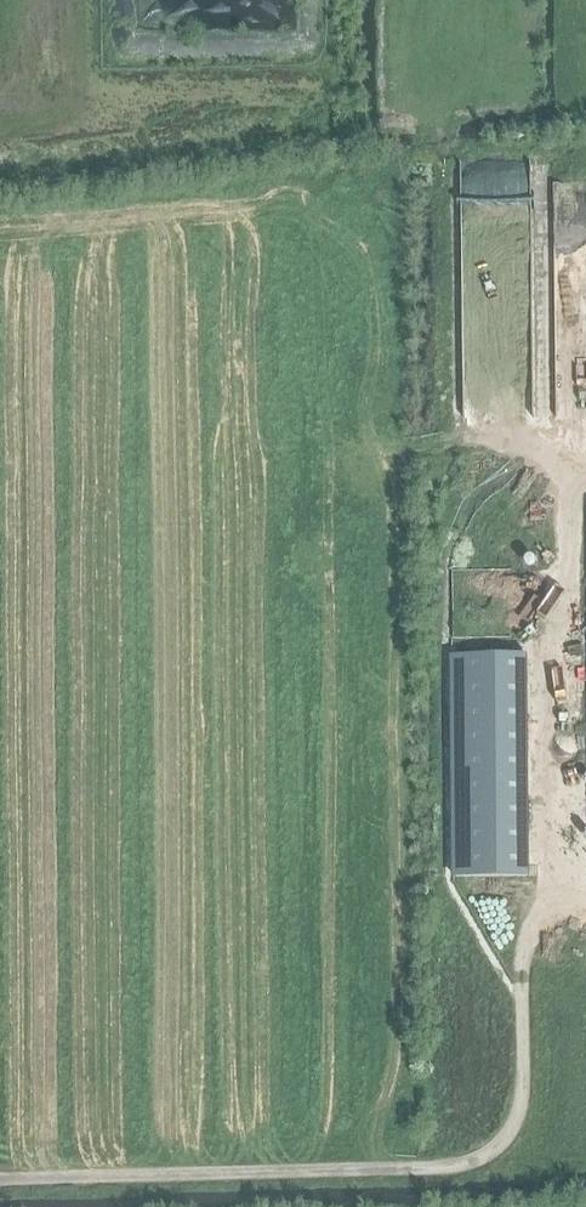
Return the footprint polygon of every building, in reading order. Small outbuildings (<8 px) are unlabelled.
[(453,779),(454,877),(527,877),(526,778),(453,779)]
